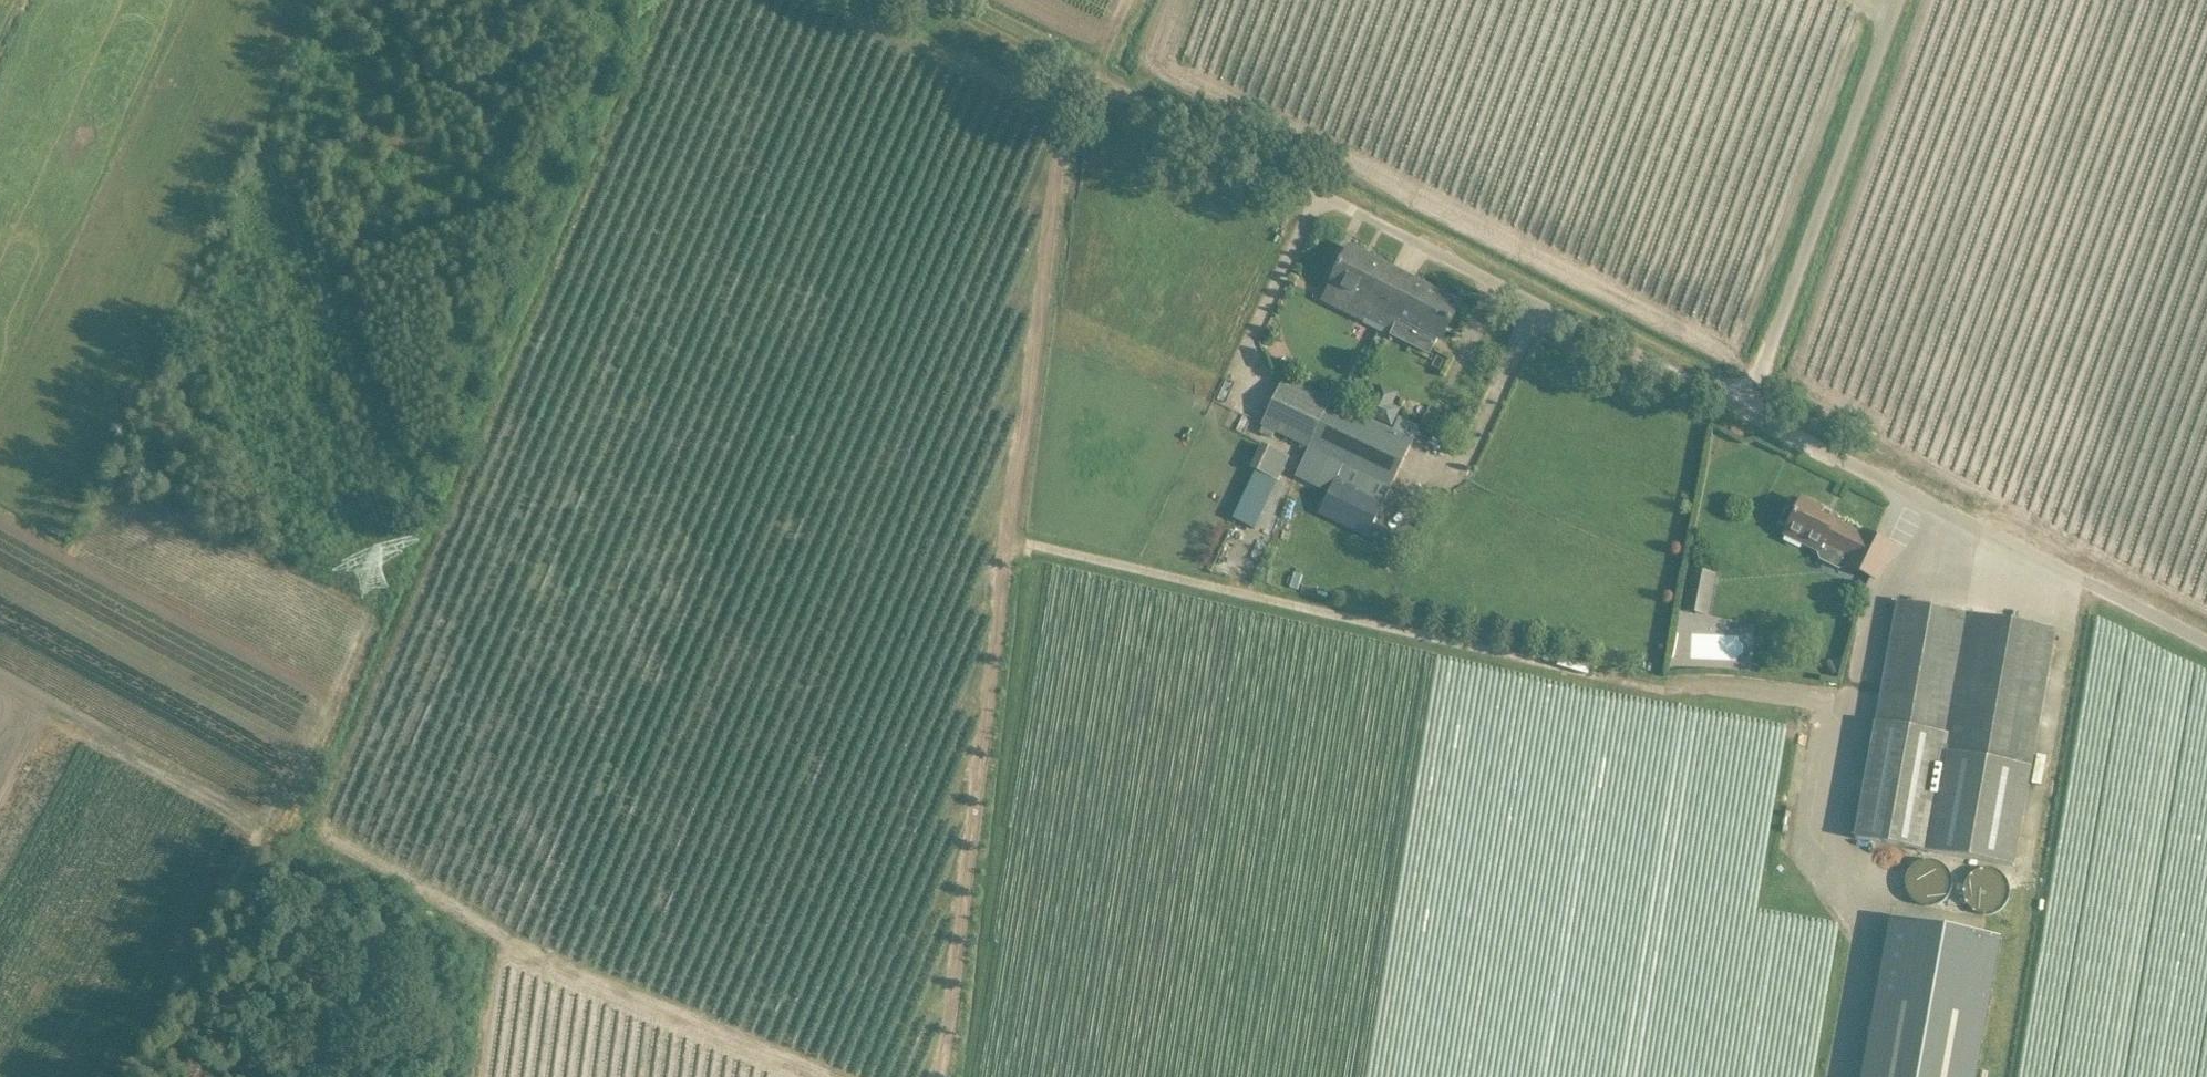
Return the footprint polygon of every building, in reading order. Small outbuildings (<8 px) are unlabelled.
[(1339,267),(1331,283),(1372,304),(1362,321),(1378,330),(1404,275),(1350,247),(1339,267)] [(1404,275),(1378,330),(1384,333),(1388,335),(1392,329),(1394,330),(1400,318),(1437,337),(1442,340),(1450,325),(1461,304),(1404,275)] [(1263,427),(1260,432),(1273,439),(1276,432),(1308,448),(1331,401),(1332,400),(1285,377),(1261,426),(1263,427)] [(1371,394),(1362,412),(1392,427),(1401,408),(1394,404),(1374,395),(1371,394)] [(1308,448),(1297,472),(1309,478),(1332,489),(1331,493),(1320,514),(1368,538),(1375,524),(1384,503),(1392,487),(1414,442),(1392,431),(1331,401),(1308,448)] [(1263,444),(1251,468),(1279,481),(1290,457),(1263,444)] [(1250,483),(1249,486),(1234,518),(1255,529),(1272,494),(1250,483)] [(1790,500),(1779,523),(1789,528),(1784,538),(1817,554),(1820,560),(1839,570),(1847,566),(1878,581),(1895,546),(1863,530),(1861,534),(1834,521),(1836,517),(1802,501),(1800,505),(1790,500)] [(1690,569),(1682,611),(1709,617),(1717,574),(1690,569)] [(1899,601),(1877,724),(1875,723),(1855,839),(2015,867),(2057,629),(1899,601)] [(1866,1076),(1979,1076),(2000,954),(1891,935),(1866,1076)]
